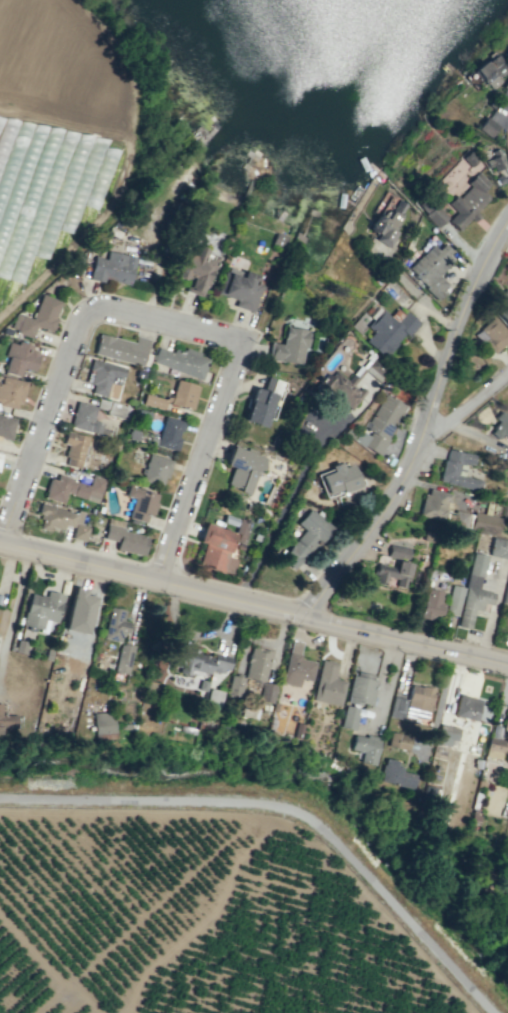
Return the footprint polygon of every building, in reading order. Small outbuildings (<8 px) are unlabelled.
[(496,54),(507,69),(505,71),(507,72),(502,76),(501,74),(497,77),(501,81),(492,89),(486,82),(485,83),(473,69),(483,60),(485,63),(496,54)] [(490,138),(498,126),(484,116),(476,129),(490,138)] [(497,148),(506,165),(494,171),(492,167),(488,169),(484,161),(493,156),(490,151),(497,148)] [(466,149),(474,158),(473,159),(475,162),(469,167),(458,156),(466,149)] [(477,171),(486,180),(485,181),(488,184),(481,192),(488,198),(475,212),(479,216),(473,222),(470,218),(457,231),(446,221),(455,212),(446,204),(454,195),(458,198),(469,186),(466,183),(477,171)] [(500,174),(504,181),(498,185),(494,177),(500,174)] [(396,199),(405,204),(401,212),(402,213),(392,230),(396,233),(387,247),(374,239),(377,235),(369,229),(378,215),(384,219),(396,199)] [(435,228),(447,217),(434,204),(422,215),(435,228)] [(274,232),(286,236),(281,248),(270,244),(274,232)] [(205,251),(218,256),(207,287),(205,286),(201,298),(183,291),(189,276),(187,275),(184,281),(175,278),(178,268),(176,267),(178,259),(182,261),(184,255),(190,257),(194,244),(206,248),(205,251)] [(443,244),(450,251),(447,255),(453,261),(439,275),(448,284),(441,291),(444,293),(436,302),(422,288),(424,286),(413,275),(414,274),(409,269),(431,245),(436,251),(443,244)] [(107,250),(135,257),(129,285),(104,279),(103,283),(88,279),(93,257),(105,260),(107,250)] [(242,272),(243,270),(256,275),(254,281),(262,284),(251,313),(233,306),(235,300),(216,292),(224,271),(226,272),(228,267),(242,272)] [(40,293),(60,301),(53,317),(57,319),(51,333),(35,326),(31,338),(15,332),(16,329),(9,326),(15,312),(31,318),(40,293)] [(507,324),(507,296),(494,309),(507,324)] [(404,310),(419,323),(406,337),(403,333),(394,343),(396,344),(383,358),(364,341),(372,332),(365,326),(380,309),(388,316),(395,308),(401,313),(404,310)] [(492,354),(507,339),(507,332),(494,316),(474,334),(492,354)] [(285,326),(310,330),(308,348),(304,347),(302,364),(268,359),(270,342),(282,344),(285,326)] [(135,335),(148,339),(145,353),(150,354),(146,368),(93,354),(98,333),(133,342),(135,335)] [(22,367),(19,376),(4,371),(8,356),(5,355),(9,342),(16,344),(17,341),(31,345),(30,349),(37,351),(36,354),(38,355),(33,371),(22,367)] [(184,347),(199,352),(198,355),(208,359),(200,381),(149,361),(152,354),(154,355),(157,347),(172,352),(173,348),(182,352),(184,347)] [(367,347),(375,355),(374,357),(387,369),(377,381),(364,370),(351,385),(357,391),(360,388),(364,391),(349,408),(340,399),(337,402),(327,393),(323,397),(313,388),(326,373),(329,376),(335,370),(346,379),(359,365),(360,366),(365,360),(363,358),(366,354),(363,351),(367,347)] [(90,358),(125,368),(116,399),(90,392),(92,384),(88,383),(91,374),(86,372),(90,358)] [(136,369),(144,372),(142,378),(134,376),(136,369)] [(16,409),(0,405),(0,384),(2,377),(26,382),(21,403),(17,402),(16,409)] [(267,377),(284,383),(272,419),(268,418),(264,427),(243,420),(254,387),(263,390),(267,377)] [(176,379),(198,385),(191,410),(165,402),(163,410),(141,404),(144,393),(165,399),(166,396),(171,398),(176,379)] [(377,455),(387,439),(385,438),(401,413),(400,412),(404,405),(385,393),(367,422),(369,423),(365,429),(371,433),(369,437),(363,446),(377,455)] [(98,398),(130,406),(126,420),(104,414),(105,409),(95,407),(98,398)] [(95,407),(92,417),(95,418),(94,421),(102,423),(100,428),(108,430),(106,438),(69,427),(77,401),(95,407)] [(497,423),(489,434),(498,439),(501,434),(507,439),(507,417),(499,411),(493,420),(497,423)] [(9,439),(0,437),(0,415),(14,418),(9,439)] [(176,451),(179,438),(176,437),(178,430),(181,431),(184,421),(164,416),(155,445),(176,451)] [(129,428),(139,431),(136,441),(127,438),(129,428)] [(65,430),(87,436),(79,468),(65,464),(67,457),(64,456),(67,445),(61,443),(65,430)] [(369,437),(359,430),(353,440),(362,447),(363,446),(369,437)] [(156,438),(154,446),(148,444),(149,437),(156,438)] [(249,495),(258,470),(260,470),(263,468),(264,457),(231,445),(226,454),(225,464),(232,467),(226,484),(238,488),(237,491),(249,495)] [(474,454),(446,449),(439,482),(478,490),(481,480),(462,476),(465,464),(472,465),(474,454)] [(149,454),(171,461),(166,478),(163,477),(160,487),(140,481),(149,454)] [(349,464),(358,485),(340,492),(339,488),(325,494),(318,476),(331,471),(329,466),(339,462),(341,467),(349,464)] [(92,473),(105,477),(97,503),(66,493),(62,503),(44,497),(50,478),(55,480),(57,474),(71,478),(70,480),(88,486),(92,473)] [(125,485),(157,494),(154,502),(157,503),(155,508),(154,507),(151,516),(147,515),(145,522),(127,517),(133,498),(125,495),(126,492),(123,491),(125,485)] [(444,521),(451,494),(426,487),(419,515),(444,521)] [(77,510),(83,512),(80,522),(82,523),(82,524),(89,526),(84,542),(70,538),(73,527),(64,525),(63,530),(50,526),(48,531),(39,528),(41,520),(38,519),(40,513),(37,512),(40,504),(76,514),(77,510)] [(309,508),(331,527),(319,542),(317,541),(293,569),(280,558),(304,530),(296,523),(309,508)] [(500,518),(473,511),(472,515),(456,511),(453,524),(496,536),(500,518)] [(224,514),(239,519),(237,526),(222,521),(224,514)] [(121,530),(147,536),(142,556),(114,549),(116,541),(103,538),(108,517),(123,521),(121,530)] [(203,522),(235,534),(227,556),(236,559),(231,574),(198,562),(204,544),(196,541),(203,522)] [(491,538),(489,557),(507,559),(507,540),(491,538)] [(238,542),(244,544),(242,550),(236,548),(238,542)] [(409,548),(389,544),(387,557),(395,558),(394,567),(377,564),(373,583),(384,585),(386,577),(396,579),(395,586),(405,588),(410,563),(406,562),(409,548)] [(485,555),(471,552),(457,627),(469,629),(473,610),(481,611),(482,603),(491,604),(493,592),(479,590),(485,555)] [(447,614),(459,615),(462,586),(449,585),(447,614)] [(85,589),(72,586),(65,630),(88,634),(94,596),(84,594),(85,589)] [(444,603),(440,603),(442,592),(426,588),(420,616),(440,620),(444,603)] [(62,593),(46,591),(45,595),(27,594),(24,626),(43,628),(43,620),(59,622),(62,593)] [(121,634),(127,635),(130,622),(122,620),(124,610),(109,607),(103,638),(119,642),(121,634)] [(14,651),(24,655),(29,643),(19,639),(14,651)] [(315,662),(298,658),(302,642),(291,640),(281,683),(297,687),(299,678),(310,681),(315,662)] [(134,646),(120,643),(113,671),(126,675),(134,646)] [(271,651),(251,646),(243,677),(263,682),(271,651)] [(209,674),(210,669),(227,673),(231,657),(213,653),(212,655),(179,648),(174,672),(188,675),(189,670),(209,674)] [(312,701),(340,705),(344,681),(334,679),(337,662),(319,659),(312,701)] [(346,702),(370,706),(376,675),(352,671),(346,702)] [(243,678),(230,675),(226,693),(240,696),(243,678)] [(272,703),(275,684),(262,682),(259,701),(272,703)] [(433,689),(410,684),(407,699),(392,696),(388,717),(402,720),(403,715),(427,719),(433,689)] [(205,707),(218,710),(221,692),(209,689),(205,707)] [(453,715),(475,720),(480,699),(457,695),(453,715)] [(359,708),(344,705),(340,727),(354,730),(359,708)] [(16,728),(16,715),(0,714),(0,727),(16,728)] [(435,743),(452,748),(457,729),(439,725),(435,743)] [(387,746),(408,750),(410,735),(389,732),(387,746)] [(359,762),(373,766),(380,738),(366,734),(365,738),(353,735),(349,749),(361,752),(359,762)] [(504,740),(488,737),(484,756),(500,759),(504,740)] [(396,760),(384,758),(378,781),(411,789),(415,773),(394,769),(396,760)]
